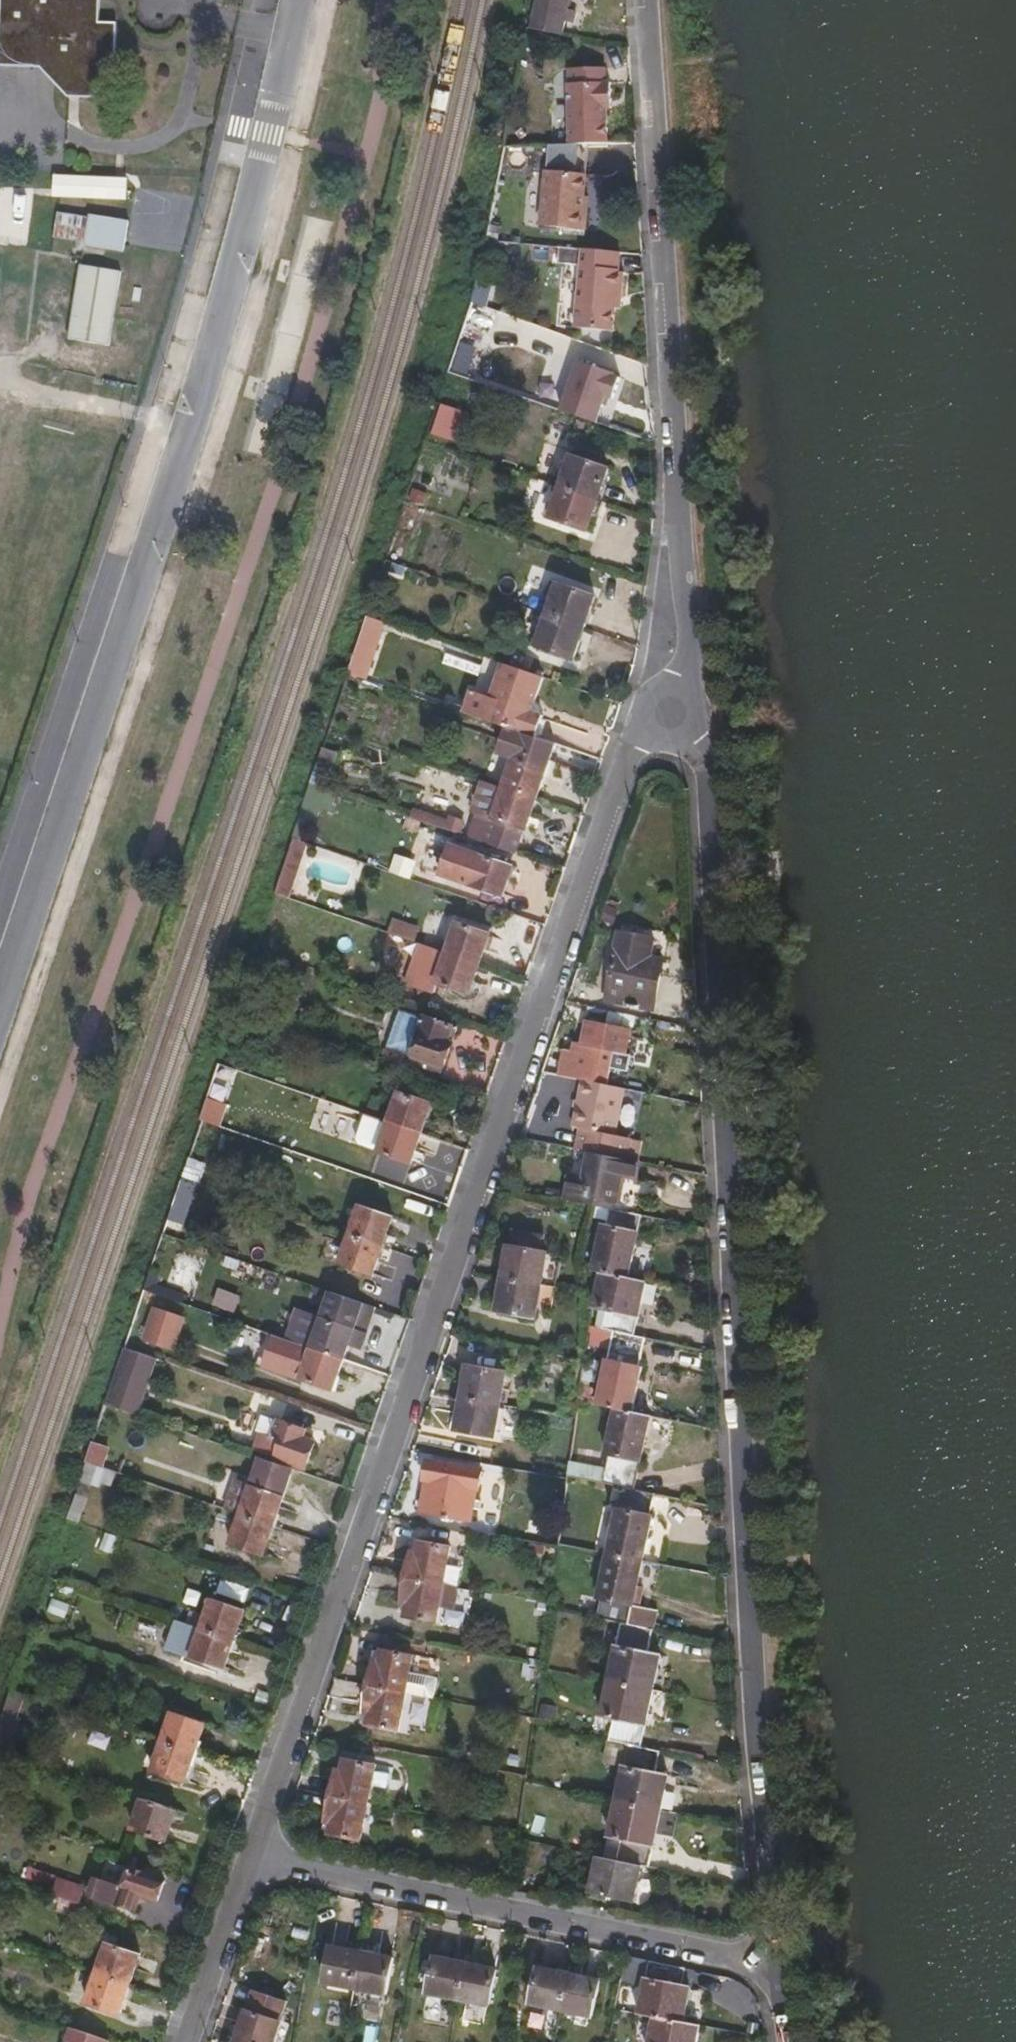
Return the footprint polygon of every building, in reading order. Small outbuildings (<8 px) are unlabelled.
[(101,0),(0,0),(0,70),(6,71),(53,73),(69,88),(69,100),(106,102),(107,65),(116,65),(118,28),(100,27),(101,0)] [(578,13),(570,13),(572,0),(538,0),(533,30),(566,36),(569,23),(576,24),(578,13)] [(609,139),(607,104),(607,97),(611,97),(610,79),(605,79),(604,65),(570,66),(570,81),(568,81),(572,141),(609,139)] [(590,226),(590,207),(585,207),(586,194),(589,194),(589,171),(549,169),(546,223),(590,226)] [(53,197),(126,200),(127,177),(53,175),(53,197)] [(123,254),(128,223),(90,215),(89,219),(57,212),(52,236),(84,243),(84,247),(123,254)] [(626,285),(627,269),(622,269),(623,247),(584,245),(579,323),(619,326),(621,288),(626,285)] [(103,347),(118,272),(76,264),(61,339),(103,347)] [(489,307),(493,279),(481,276),(475,302),(489,307)] [(567,410),(606,424),(615,399),(623,399),(630,379),(622,377),(624,371),(586,357),(567,410)] [(600,497),(610,466),(575,454),(563,484),(600,497)] [(588,528),(600,497),(563,484),(552,514),(588,528)] [(583,625),(594,594),(560,582),(549,613),(583,625)] [(571,656),(583,625),(549,613),(538,644),(571,656)] [(369,680),(382,625),(362,620),(349,675),(369,680)] [(538,739),(546,715),(533,710),(543,677),(540,676),(502,662),(494,688),(483,720),(521,733),(538,739)] [(536,796),(555,745),(538,739),(521,733),(503,785),(536,796)] [(485,782),(501,786),(507,761),(491,757),(485,782)] [(517,850),(536,796),(503,785),(485,839),(517,850)] [(297,868),(305,840),(293,836),(285,864),(297,868)] [(502,894),(513,861),(452,840),(441,872),(502,894)] [(287,896),(297,868),(285,864),(276,893),(287,896)] [(479,961),(490,929),(458,918),(447,950),(479,961)] [(652,1007),(662,955),(650,952),(652,942),(653,934),(618,929),(608,980),(610,981),(607,998),(652,1007)] [(662,955),(664,945),(652,942),(650,952),(662,955)] [(470,990),(479,961),(447,950),(438,978),(470,990)] [(445,1060),(457,1024),(426,1013),(408,1064),(437,1073),(441,1061),(445,1060)] [(606,1083),(613,1050),(626,1053),(632,1026),(590,1017),(584,1041),(576,1040),(574,1048),(567,1047),(561,1073),(580,1077),(606,1083)] [(613,1133),(622,1087),(606,1083),(580,1077),(570,1124),(580,1126),(575,1147),(616,1155),(622,1157),(626,1136),(613,1133)] [(422,1131),(432,1100),(400,1089),(389,1121),(422,1131)] [(379,1149),(389,1121),(365,1112),(357,1137),(360,1143),(379,1149)] [(412,1159),(422,1131),(389,1121),(379,1149),(412,1159)] [(662,1188),(668,1166),(622,1157),(616,1155),(608,1187),(595,1186),(592,1202),(615,1207),(644,1213),(649,1187),(662,1188)] [(384,1243),(394,1211),(362,1200),(351,1232),(384,1243)] [(630,1278),(644,1213),(615,1207),(613,1222),(606,1223),(595,1271),(603,1272),(630,1278)] [(546,1281),(551,1248),(538,1247),(541,1232),(513,1227),(511,1242),(508,1242),(503,1275),(545,1281),(546,1281)] [(373,1272),(384,1243),(351,1232),(341,1261),(373,1272)] [(636,1334),(648,1281),(630,1278),(603,1272),(597,1301),(606,1304),(604,1321),(615,1324),(614,1330),(636,1334)] [(542,1297),(545,1281),(503,1275),(498,1307),(539,1314),(542,1297)] [(549,1298),(551,1283),(546,1281),(545,1281),(542,1297),(549,1298)] [(362,1346),(371,1321),(359,1317),(365,1298),(330,1287),(312,1343),(346,1355),(350,1341),(362,1346)] [(371,1321),(378,1303),(365,1298),(359,1317),(371,1321)] [(170,1347),(182,1314),(153,1304),(142,1337),(170,1347)] [(633,1412),(647,1337),(636,1334),(614,1330),(599,1405),(608,1406),(633,1412)] [(335,1386),(346,1355),(312,1343),(276,1331),(266,1363),(335,1386)] [(149,1374),(155,1353),(124,1343),(118,1365),(149,1374)] [(503,1400),(509,1367),(470,1360),(464,1393),(503,1400)] [(139,1410),(149,1374),(118,1365),(107,1399),(139,1410)] [(498,1431),(503,1400),(464,1393),(459,1424),(498,1431)] [(636,1489),(651,1416),(633,1412),(608,1406),(599,1455),(610,1459),(605,1483),(612,1484),(636,1489)] [(308,1462),(317,1436),(304,1432),(306,1424),(280,1415),(274,1429),(262,1425),(256,1443),(308,1462)] [(80,1482),(98,1487),(109,1448),(91,1443),(80,1482)] [(274,1521),(295,1463),(264,1452),(243,1510),(274,1521)] [(453,1516),(463,1459),(432,1454),(423,1503),(441,1507),(445,1514),(453,1516)] [(645,1560),(655,1514),(651,1511),(655,1493),(636,1489),(612,1484),(599,1550),(645,1560)] [(264,1551),(274,1521),(243,1510),(233,1540),(264,1551)] [(445,1579),(452,1541),(422,1536),(420,1547),(414,1546),(409,1572),(445,1579)] [(652,1628),(656,1609),(636,1604),(645,1560),(599,1550),(592,1586),(605,1591),(600,1616),(621,1621),(652,1628)] [(438,1615),(445,1579),(409,1572),(404,1594),(410,1596),(408,1611),(438,1615)] [(223,1582),(219,1593),(244,1602),(248,1591),(223,1582)] [(235,1636),(245,1604),(213,1594),(203,1624),(235,1636)] [(226,1665),(235,1636),(203,1624),(178,1616),(167,1646),(226,1665)] [(654,1688),(659,1664),(645,1660),(647,1650),(652,1628),(621,1621),(609,1678),(654,1688)] [(408,1689),(416,1651),(386,1645),(384,1655),(376,1656),(370,1682),(408,1689)] [(659,1664),(661,1653),(647,1650),(645,1660),(659,1664)] [(641,1747),(654,1688),(609,1678),(602,1714),(614,1717),(610,1741),(629,1745),(641,1747)] [(400,1727),(408,1689),(370,1682),(366,1705),(373,1708),(370,1721),(400,1727)] [(0,1722),(0,1750),(11,1752),(26,1695),(8,1691),(0,1722)] [(195,1750),(205,1720),(173,1709),(163,1740),(195,1750)] [(183,1781),(195,1750),(163,1740),(152,1769),(183,1781)] [(660,1811),(666,1776),(654,1773),(658,1751),(641,1747),(629,1745),(617,1802),(660,1811)] [(368,1802),(377,1760),(346,1756),(344,1766),(337,1766),(331,1793),(368,1802)] [(361,1837),(368,1802),(331,1793),(327,1816),(333,1819),(332,1831),(361,1837)] [(164,1838),(174,1809),(142,1797),(133,1826),(164,1838)] [(648,1867),(660,1811),(617,1802),(611,1835),(623,1839),(618,1860),(644,1866),(648,1867)] [(636,1903),(644,1866),(618,1860),(600,1857),(592,1892),(636,1903)] [(138,1899),(148,1896),(157,1900),(164,1879),(128,1867),(121,1886),(97,1879),(93,1893),(135,1908),(138,1899)] [(76,1902),(82,1884),(55,1876),(50,1892),(76,1902)] [(128,1983),(139,1951),(108,1940),(96,1971),(128,1983)] [(355,1986),(361,1952),(330,1946),(324,1979),(355,1986)] [(383,1991),(389,1958),(361,1952),(355,1986),(383,1991)] [(458,1997),(465,1965),(432,1958),(426,1991),(458,1997)] [(683,2021),(690,1987),(679,1985),(682,1969),(648,1962),(639,2013),(655,2016),(683,2021)] [(489,2002),(494,1972),(465,1965),(458,1997),(489,2002)] [(119,2012),(128,1983),(96,1971),(86,2000),(119,2012)] [(562,2007),(569,1976),(537,1971),(531,2000),(562,2007)] [(593,2012),(599,1982),(569,1976),(562,2007),(593,2012)] [(286,2000),(254,1990),(238,2040),(244,2041),(273,2041),(286,2000)] [(698,2026),(683,2021),(655,2016),(650,2041),(694,2041),(698,2026)] [(110,2038),(77,2027),(71,2041),(109,2041),(110,2038)]
